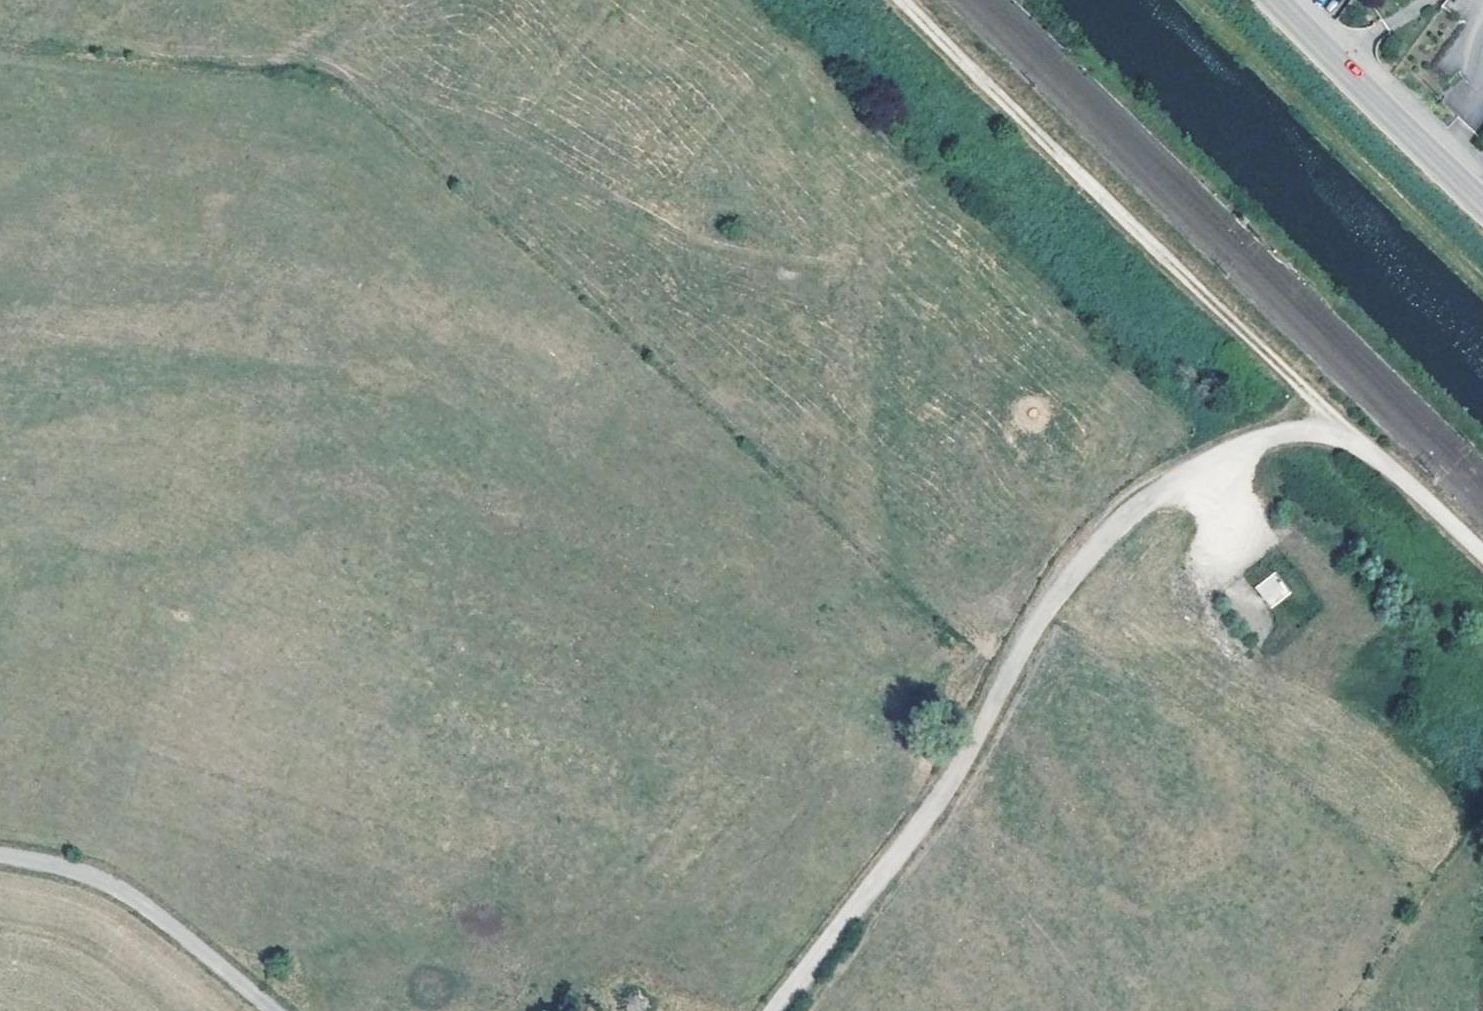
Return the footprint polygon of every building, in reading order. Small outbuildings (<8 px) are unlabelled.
[(1254,586),(1270,609),(1291,594),(1276,572),(1254,586)]
